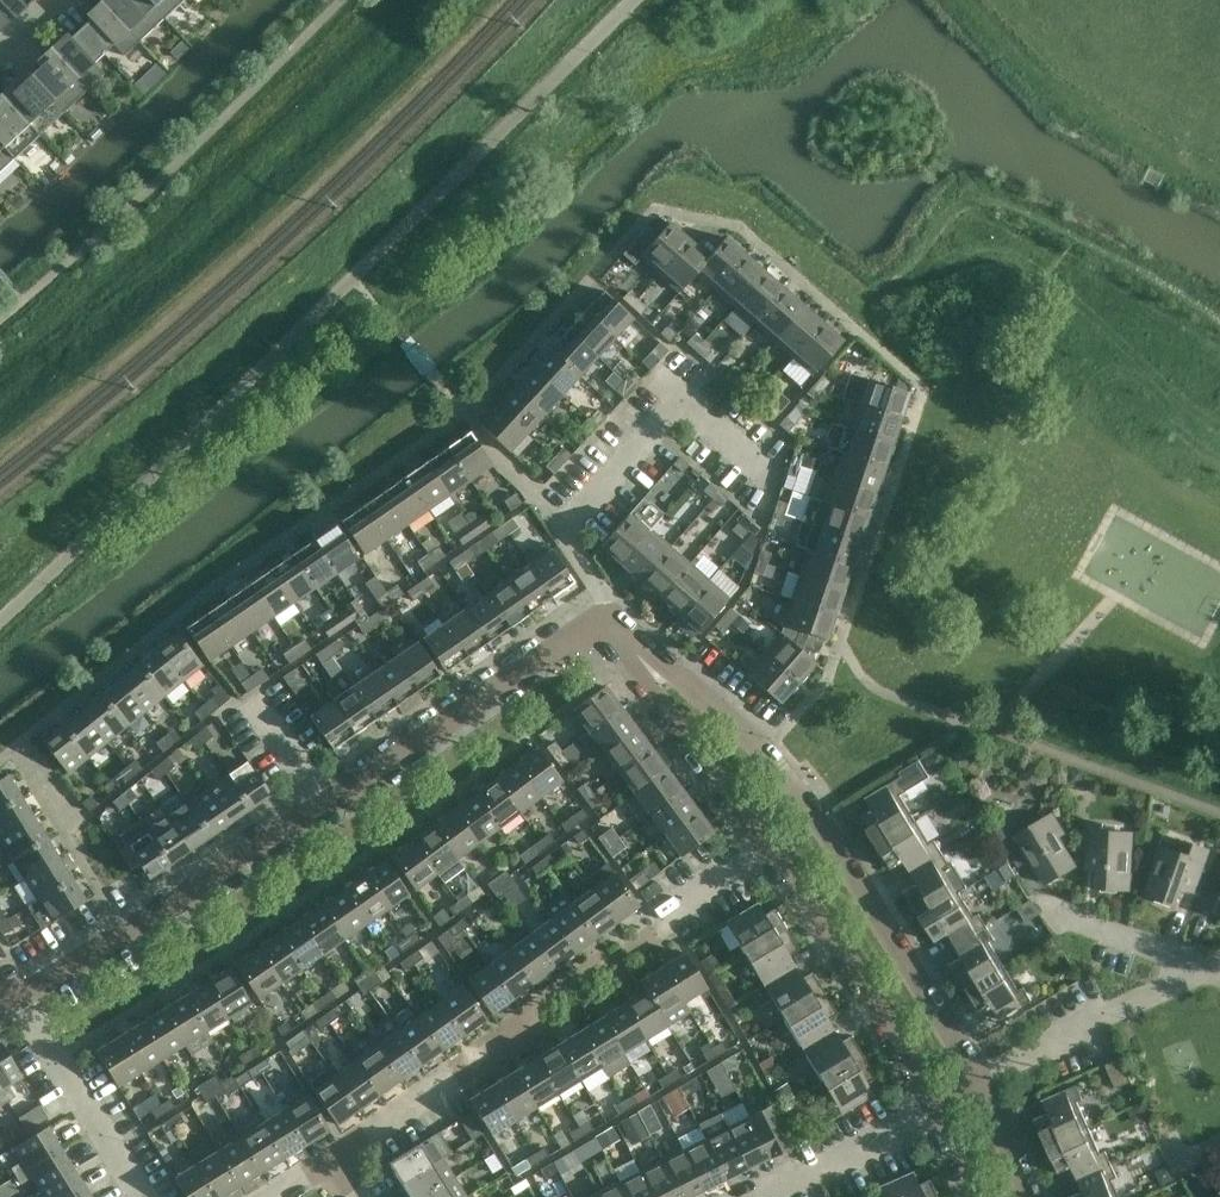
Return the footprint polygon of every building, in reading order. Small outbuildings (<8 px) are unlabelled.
[(5,5),(13,13),(19,6),(13,0),(0,0),(5,5)] [(81,28),(104,53),(114,45),(124,56),(140,41),(101,0),(86,15),(90,19),(81,28)] [(148,0),(101,0),(140,41),(165,18),(148,0)] [(165,18),(184,0),(148,0),(165,18)] [(11,21),(0,10),(0,31),(11,21)] [(104,53),(81,28),(71,38),(66,33),(51,47),(90,88),(105,74),(94,63),(104,53)] [(64,111),(90,88),(51,47),(36,61),(40,66),(31,75),(64,111)] [(39,135),(64,111),(31,75),(21,85),(16,80),(1,94),(39,135)] [(14,158),(39,135),(1,94),(0,95),(0,143),(14,158)] [(14,158),(0,143),(0,172),(14,158)] [(646,228),(623,255),(635,266),(641,258),(660,275),(690,240),(670,223),(657,237),(646,228)] [(660,275),(679,292),(727,238),(726,237),(719,245),(707,233),(697,246),(690,240),(660,275)] [(716,289),(746,255),(727,238),(679,292),(680,292),(697,273),(716,289)] [(765,272),(746,255),(716,289),(735,306),(765,272)] [(735,306),(754,323),(785,289),(765,272),(735,306)] [(754,323),(774,340),(804,306),(785,289),(754,323)] [(633,318),(604,292),(604,291),(585,311),(615,338),(633,318)] [(631,306),(638,299),(629,291),(623,298),(631,306)] [(638,299),(631,306),(640,315),(647,307),(638,299)] [(823,323),(804,306),(774,340),(793,357),(823,323)] [(615,338),(585,311),(568,329),(597,356),(615,338)] [(660,333),(669,341),(676,334),(683,327),(674,319),(660,333)] [(843,341),(823,323),(793,357),(813,375),(843,341)] [(723,334),(733,344),(743,334),(732,324),(723,334)] [(580,375),(597,356),(568,329),(551,348),(580,375)] [(696,351),(702,343),(693,335),(687,343),(696,351)] [(668,351),(660,343),(651,353),(659,361),(668,351)] [(702,343),(696,351),(705,359),(711,351),(702,343)] [(562,394),(580,375),(551,348),(533,367),(562,394)] [(545,413),(562,394),(533,367),(516,386),(545,413)] [(734,385),(741,377),(732,369),(725,377),(734,385)] [(624,381),(633,389),(641,380),(633,372),(624,381)] [(851,373),(843,399),(858,404),(901,418),(910,393),(851,373)] [(815,385),(822,392),(830,382),(823,376),(815,385)] [(741,377),(734,385),(743,393),(750,385),(741,377)] [(633,389),(624,381),(616,391),(624,399),(633,389)] [(822,392),(815,385),(807,394),(814,400),(822,392)] [(527,432),(545,413),(516,386),(498,405),(527,432)] [(772,404),(765,412),(774,420),(781,412),(772,404)] [(893,443),(901,418),(858,404),(850,428),(893,443)] [(527,432),(498,405),(480,425),(509,452),(527,432)] [(589,419),(598,427),(607,417),(598,410),(589,419)] [(795,425),(786,417),(779,424),(788,432),(795,425)] [(598,427),(589,419),(581,428),(589,436),(598,427)] [(893,443),(850,428),(835,423),(826,448),(842,453),(885,467),(893,443)] [(492,465),(489,460),(470,432),(448,447),(471,480),(492,465)] [(449,495),(471,480),(448,447),(426,462),(449,495)] [(554,457),(563,465),(572,455),(563,448),(554,457)] [(791,463),(800,466),(804,455),(795,451),(791,463)] [(842,453),(834,477),(877,491),(885,467),(842,453)] [(563,465),(554,457),(546,466),(554,474),(563,465)] [(682,472),(689,465),(680,457),(673,464),(682,472)] [(428,509),(449,495),(426,462),(405,476),(428,509)] [(800,466),(791,463),(787,474),(796,477),(800,466)] [(407,524),(428,509),(405,476),(384,491),(407,524)] [(834,477),(825,501),(869,516),(877,491),(834,477)] [(713,499),(719,492),(710,483),(703,491),(713,499)] [(384,491),(363,506),(386,539),(407,524),(384,491)] [(719,492),(713,499),(721,507),(728,499),(719,492)] [(511,511),(521,503),(515,494),(504,501),(511,511)] [(803,521),(839,533),(860,540),(869,516),(825,501),(809,496),(803,516),(805,517),(803,521)] [(621,564),(651,530),(664,515),(649,502),(647,504),(642,500),(631,512),(601,546),(621,564)] [(774,512),(784,515),(787,504),(778,501),(774,512)] [(341,521),(344,526),(364,554),(386,539),(363,506),(341,521)] [(745,528),(752,520),(743,512),(736,520),(745,528)] [(784,515),(774,512),(770,523),(780,527),(784,515)] [(470,525),(477,534),(491,524),(485,515),(470,525)] [(502,525),(508,535),(519,527),(512,518),(502,525)] [(752,520),(745,528),(754,536),(761,528),(752,520)] [(839,533),(803,521),(803,522),(801,521),(794,540),(797,541),(795,546),(809,551),(852,565),(860,540),(839,533)] [(314,540),(337,573),(359,558),(336,525),(314,540)] [(477,534),(470,525),(455,536),(461,545),(477,534)] [(508,535),(502,525),(491,533),(498,542),(508,535)] [(651,530),(621,564),(641,581),(671,547),(651,530)] [(740,547),(751,557),(756,541),(751,534),(740,547)] [(314,540),(293,554),(316,587),(337,573),(314,540)] [(529,565),(552,598),(574,583),(547,544),(525,559),(529,565)] [(428,554),(435,564),(445,556),(439,547),(428,554)] [(460,555),(466,564),(477,557),(470,547),(460,555)] [(641,581),(660,598),(690,564),(671,547),(641,581)] [(758,561),(767,564),(771,553),(761,550),(758,561)] [(809,551),(801,575),(844,590),(852,565),(809,551)] [(294,602),(316,587),(293,554),(272,569),(294,602)] [(435,564),(428,554),(418,561),(418,562),(406,570),(416,584),(427,577),(423,571),(435,564)] [(466,564),(460,555),(449,562),(456,571),(466,564)] [(767,564),(758,561),(754,573),(769,578),(772,567),(767,566),(767,564)] [(660,598),(679,615),(709,581),(690,564),(660,598)] [(529,565),(508,580),(531,613),(552,598),(529,565)] [(273,616),(294,602),(272,569),(250,583),(273,616)] [(836,614),(839,605),(844,590),(801,575),(792,600),(836,614)] [(417,584),(423,594),(435,586),(428,576),(417,584)] [(508,580),(487,594),(510,627),(531,613),(508,580)] [(709,581),(679,615),(700,633),(729,599),(709,581)] [(252,631),(273,616),(250,583),(229,598),(252,631)] [(386,592),(393,601),(404,594),(397,584),(386,592)] [(423,594),(417,584),(407,591),(414,600),(423,594)] [(393,601),(386,592),(376,599),(383,609),(393,601)] [(487,594),(466,609),(488,642),(510,627),(487,594)] [(208,613),(231,646),(252,631),(229,598),(208,613)] [(792,600),(781,633),(795,645),(800,630),(827,639),(836,614),(792,600)] [(722,617),(730,624),(738,615),(731,608),(722,617)] [(467,657),(488,642),(466,609),(445,624),(467,657)] [(337,618),(343,627),(353,620),(347,611),(337,618)] [(368,619),(375,628),(386,621),(379,611),(368,619)] [(231,646),(208,613),(186,628),(208,661),(231,646)] [(730,624),(722,617),(715,626),(722,633),(730,624)] [(343,627),(337,618),(326,625),(332,635),(343,627)] [(375,628),(368,619),(358,625),(365,635),(375,628)] [(467,657),(445,624),(423,639),(446,672),(467,657)] [(815,663),(795,645),(781,633),(763,653),(798,683),(815,663)] [(157,650),(183,681),(203,665),(177,634),(157,650)] [(294,647),(301,656),(311,649),(304,640),(294,647)] [(326,648),(332,657),(343,650),(337,640),(326,648)] [(396,658),(418,691),(441,675),(418,642),(396,658)] [(301,656),(294,647),(283,654),(290,664),(301,656)] [(332,657),(326,648),(316,655),(322,664),(332,657)] [(157,650),(139,665),(164,696),(183,681),(157,650)] [(798,683),(763,653),(746,673),(780,703),(798,683)] [(396,658),(374,672),(397,705),(418,691),(396,658)] [(145,712),(164,696),(139,665),(120,680),(145,712)] [(252,676),(258,685),(269,678),(262,669),(252,676)] [(300,679),(294,670),(283,677),(289,686),(300,679)] [(376,720),(397,705),(374,672),(353,687),(376,720)] [(258,685),(252,676),(241,683),(247,693),(258,685)] [(126,727),(145,712),(120,680),(101,696),(126,727)] [(589,731),(621,708),(605,686),(573,710),(589,731)] [(353,687),(332,702),(355,734),(376,720),(353,687)] [(101,696),(82,711),(107,742),(126,727),(101,696)] [(203,705),(210,714),(218,708),(211,699),(203,705)] [(355,734),(332,702),(310,716),(333,750),(355,734)] [(210,714),(203,705),(194,713),(201,722),(210,714)] [(589,731),(579,739),(594,759),(604,752),(636,728),(621,708),(589,731)] [(82,711),(63,726),(88,757),(107,742),(82,711)] [(43,742),(68,774),(88,757),(63,726),(43,742)] [(197,734),(204,743),(213,736),(206,727),(197,734)] [(619,773),(635,761),(652,749),(636,728),(604,752),(619,773)] [(165,736),(172,745),(181,738),(173,729),(165,736)] [(204,743),(197,734),(189,741),(196,750),(204,743)] [(172,745),(165,736),(156,743),(163,752),(172,745)] [(554,757),(562,751),(555,742),(547,747),(554,757)] [(516,764),(540,797),(562,781),(537,748),(516,764)] [(667,770),(661,761),(652,749),(635,761),(619,773),(635,793),(667,770)] [(561,767),(569,761),(562,751),(554,757),(561,767)] [(939,753),(929,759),(935,769),(945,763),(939,753)] [(159,764),(166,773),(175,766),(168,757),(159,764)] [(127,766),(134,775),(143,769),(135,760),(127,766)] [(227,776),(250,809),(271,794),(248,761),(227,776)] [(877,843),(915,819),(901,795),(929,778),(920,761),(899,773),(901,777),(898,779),(866,798),(874,811),(861,818),(877,843)] [(166,773),(159,764),(151,771),(158,780),(166,773)] [(516,764),(495,779),(519,812),(540,797),(516,764)] [(134,775),(127,766),(118,774),(126,783),(134,775)] [(682,790),(667,770),(635,793),(626,800),(641,821),(650,814),(682,790)] [(21,797),(7,775),(0,780),(0,810),(21,797)] [(250,809),(227,776),(207,789),(230,823),(250,809)] [(495,779),(474,795),(499,828),(519,812),(495,779)] [(585,799),(593,793),(585,783),(577,789),(585,799)] [(121,795),(129,804),(137,797),(130,788),(121,795)] [(210,836),(230,823),(207,789),(188,803),(210,836)] [(650,814),(665,835),(698,811),(682,790),(650,814)] [(593,793),(585,799),(592,808),(600,802),(593,793)] [(82,802),(90,811),(99,804),(91,795),(82,802)] [(129,804),(121,795),(113,802),(120,811),(129,804)] [(474,795),(454,810),(478,843),(499,828),(474,795)] [(21,797),(0,810),(0,838),(34,817),(21,797)] [(190,850),(210,836),(188,803),(167,817),(190,850)] [(583,809),(574,816),(560,826),(566,833),(588,817),(583,809)] [(454,810),(433,825),(457,858),(478,843),(454,810)] [(681,856),(689,851),(714,832),(698,811),(665,835),(681,856)] [(1014,817),(996,828),(1016,861),(1028,853),(1047,884),(1076,866),(1058,837),(1064,834),(1052,815),(1046,819),(1046,818),(1023,832),(1014,817)] [(12,859),(46,838),(34,817),(0,838),(0,840),(12,859)] [(147,831),(170,864),(190,850),(167,817),(147,831)] [(911,872),(943,853),(936,841),(930,844),(915,819),(877,843),(892,869),(904,861),(911,872)] [(1104,824),(1088,823),(1086,857),(1101,858),(1099,888),(1102,888),(1102,891),(1118,892),(1118,889),(1130,890),(1133,833),(1104,832),(1104,824)] [(412,840),(437,874),(443,883),(464,868),(457,858),(433,825),(412,840)] [(605,847),(618,838),(611,828),(598,838),(605,847)] [(583,830),(573,837),(579,844),(588,837),(583,830)] [(147,831),(119,850),(131,869),(139,863),(139,864),(149,878),(170,864),(147,831)] [(540,841),(546,848),(555,841),(549,834),(540,841)] [(12,859),(25,880),(59,859),(46,838),(12,859)] [(618,838),(605,847),(612,857),(626,847),(618,838)] [(437,874),(412,840),(391,856),(415,890),(437,874)] [(546,848),(540,841),(531,847),(537,855),(546,848)] [(1182,853),(1163,846),(1146,894),(1157,898),(1156,901),(1171,906),(1172,903),(1175,904),(1185,876),(1199,881),(1210,849),(1186,841),(1182,853)] [(921,916),(960,892),(946,869),(951,865),(943,853),(911,872),(918,883),(906,891),(921,916)] [(540,861),(546,869),(555,862),(549,854),(540,861)] [(25,880),(38,901),(72,879),(59,859),(25,880)] [(363,876),(386,910),(408,894),(385,861),(363,876)] [(546,869),(540,861),(531,868),(537,875),(546,869)] [(593,889),(617,922),(639,906),(614,873),(607,863),(585,879),(593,889)] [(1017,876),(1009,863),(1000,869),(1008,882),(1017,876)] [(650,880),(642,870),(629,880),(636,890),(650,880)] [(496,878),(502,885),(511,879),(505,871),(496,878)] [(988,878),(996,892),(1007,885),(999,871),(988,878)] [(363,876),(342,891),(365,924),(386,910),(363,876)] [(502,885),(496,878),(487,884),(493,892),(502,885)] [(72,879),(38,901),(51,922),(85,901),(72,879)] [(511,879),(502,885),(508,893),(516,886),(511,879)] [(648,902),(663,891),(655,881),(641,892),(648,902)] [(508,893),(502,885),(493,892),(499,899),(508,893)] [(593,889),(572,904),(597,937),(617,922),(593,889)] [(342,891),(321,905),(344,939),(365,924),(342,891)] [(956,945),(987,926),(980,914),(975,917),(960,892),(921,916),(937,942),(949,934),(956,945)] [(565,894),(544,909),(552,919),(576,952),(597,937),(572,904),(565,894)] [(457,902),(463,910),(472,903),(467,895),(457,902)] [(1018,909),(1026,923),(1040,915),(1032,901),(1018,909)] [(463,910),(457,902),(449,908),(454,916),(463,910)] [(745,954),(786,929),(774,909),(764,915),(757,903),(725,922),(745,954)] [(300,920),(323,954),(344,939),(321,905),(300,920)] [(458,923),(463,930),(473,924),(467,916),(458,923)] [(552,919),(531,935),(555,968),(576,952),(552,919)] [(0,924),(0,930),(3,935),(13,929),(7,920),(0,924)] [(278,935),(302,968),(323,954),(300,920),(278,935)] [(463,930),(458,923),(449,929),(436,938),(445,950),(456,941),(453,938),(463,930)] [(401,930),(406,938),(415,932),(409,924),(401,930)] [(987,926),(956,945),(962,957),(950,964),(966,990),(1005,966),(990,942),(995,939),(987,926)] [(745,954),(764,986),(796,967),(789,956),(799,950),(786,929),(745,954)] [(415,932),(406,938),(412,946),(421,940),(415,932)] [(281,983),(302,968),(278,935),(257,949),(281,983)] [(531,935),(510,950),(535,983),(555,968),(531,935)] [(397,945),(402,952),(412,946),(406,938),(397,945)] [(281,983),(257,949),(235,965),(259,998),(281,983)] [(409,957),(414,965),(424,958),(418,950),(409,957)] [(514,998),(535,983),(510,950),(489,965),(514,998)] [(663,967),(684,1002),(707,988),(685,953),(663,967)] [(414,965),(409,957),(400,963),(405,971),(414,965)] [(514,998),(489,965),(468,981),(492,1014),(514,998)] [(1005,966),(966,990),(981,1015),(993,1008),(1001,1020),(1033,1000),(1024,987),(1019,990),(1005,966)] [(363,973),(368,981),(377,974),(372,967),(363,973)] [(663,967),(640,981),(646,991),(646,990),(668,1025),(690,1012),(684,1002),(663,967)] [(764,986),(783,1018),(825,993),(812,972),(803,978),(796,967),(764,986)] [(251,1003),(229,969),(206,983),(228,1018),(251,1003)] [(368,981),(363,973),(353,980),(359,987),(368,981)] [(368,981),(373,988),(382,982),(377,974),(368,981)] [(373,988),(368,981),(359,987),(364,995),(373,988)] [(206,1031),(228,1018),(206,983),(185,996),(206,1031)] [(440,1001),(464,1034),(486,1019),(462,985),(440,1001)] [(646,991),(624,1004),(646,1039),(668,1025),(646,990),(646,991)] [(322,997),(327,1005),(337,998),(331,991),(322,997)] [(825,993),(783,1018),(803,1050),(834,1031),(828,1020),(837,1014),(825,993)] [(163,1010),(184,1045),(191,1055),(212,1041),(206,1031),(185,996),(163,1010)] [(327,1005),(322,997),(313,1003),(318,1011),(327,1005)] [(443,1049),(464,1034),(440,1001),(419,1016),(443,1049)] [(624,1004),(602,1018),(624,1053),(646,1039),(624,1004)] [(324,1015),(330,1023),(339,1017),(333,1009),(324,1015)] [(163,1010),(141,1024),(162,1058),(184,1045),(163,1010)] [(330,1023),(324,1015),(315,1022),(320,1030),(330,1023)] [(422,1064),(443,1049),(419,1016),(398,1031),(422,1064)] [(602,1018),(580,1031),(602,1066),(609,1077),(631,1063),(624,1053),(602,1018)] [(291,1030),(286,1022),(277,1028),(282,1036),(291,1030)] [(141,1072),(162,1058),(141,1024),(119,1037),(141,1072)] [(303,1030),(286,1042),(291,1050),(288,1052),(291,1056),(311,1042),(303,1030)] [(401,1079),(422,1064),(398,1031),(377,1046),(401,1079)] [(580,1031),(559,1045),(580,1080),(602,1066),(580,1031)] [(803,1050),(822,1082),(863,1056),(851,1036),(841,1042),(834,1031),(803,1050)] [(141,1072),(119,1037),(96,1051),(118,1086),(141,1072)] [(707,1041),(699,1045),(704,1053),(712,1048),(707,1041)] [(712,1048),(717,1056),(727,1050),(722,1042),(712,1048)] [(7,1101),(15,1096),(9,1086),(23,1077),(2,1043),(0,1044),(0,1089),(7,1101)] [(248,1050),(253,1059),(263,1053),(258,1045),(248,1050)] [(559,1045),(537,1058),(558,1093),(580,1080),(559,1045)] [(380,1094),(401,1079),(377,1046),(356,1061),(380,1094)] [(717,1056),(712,1048),(704,1053),(703,1053),(708,1062),(717,1056)] [(253,1059),(248,1050),(239,1056),(244,1065),(253,1059)] [(721,1062),(726,1071),(739,1063),(734,1054),(721,1062)] [(771,1056),(759,1064),(764,1073),(777,1066),(771,1056)] [(863,1056),(822,1082),(842,1114),(873,1095),(866,1083),(876,1077),(863,1056)] [(537,1058),(515,1072),(536,1107),(558,1093),(537,1058)] [(1121,1058),(1106,1065),(1117,1089),(1132,1082),(1121,1058)] [(257,1065),(262,1073),(272,1067),(266,1059),(257,1065)] [(359,1109),(380,1094),(356,1061),(335,1076),(359,1109)] [(726,1071),(721,1062),(708,1070),(720,1089),(732,1082),(725,1071),(726,1071)] [(262,1073),(257,1065),(247,1071),(253,1079),(262,1073)] [(272,1068),(263,1073),(271,1086),(280,1080),(272,1068)] [(359,1109),(335,1076),(330,1068),(308,1084),(313,1091),(337,1124),(359,1109)] [(668,1074),(673,1083),(682,1077),(677,1069),(668,1074)] [(515,1072),(493,1085),(514,1120),(536,1107),(515,1072)] [(673,1083),(668,1074),(658,1080),(663,1088),(673,1083)] [(207,1081),(212,1089),(221,1083),(216,1075),(207,1081)] [(212,1089),(216,1097),(225,1092),(227,1095),(240,1088),(235,1079),(230,1077),(221,1083),(212,1089)] [(679,1087),(684,1096),(697,1088),(692,1080),(679,1087)] [(212,1089),(207,1081),(197,1087),(202,1095),(212,1089)] [(514,1120),(493,1085),(470,1099),(491,1134),(514,1120)] [(1047,1146),(1089,1127),(1078,1102),(1083,1099),(1077,1085),(1043,1100),(1048,1113),(1035,1119),(1047,1146)] [(684,1096),(679,1087),(661,1098),(673,1118),(691,1108),(684,1096)] [(212,1089),(202,1095),(207,1103),(216,1097),(212,1089)] [(285,1109),(306,1144),(329,1130),(307,1095),(285,1109)] [(623,1101),(628,1109),(638,1103),(633,1095),(623,1101)] [(161,1105),(166,1113),(175,1107),(170,1099),(161,1105)] [(628,1109),(623,1101),(614,1106),(619,1115),(628,1109)] [(650,1104),(637,1112),(638,1112),(642,1121),(655,1113),(650,1104)] [(166,1113),(161,1105),(151,1111),(156,1119),(166,1113)] [(749,1117),(769,1157),(791,1146),(771,1106),(749,1117)] [(285,1109),(263,1123),(284,1158),(306,1144),(285,1109)] [(582,1110),(572,1116),(579,1126),(588,1121),(582,1110)] [(638,1112),(620,1122),(624,1130),(642,1121),(638,1112)] [(170,1119),(175,1127),(184,1121),(179,1113),(170,1119)] [(263,1123),(256,1113),(235,1127),(241,1137),(263,1171),(284,1158),(263,1123)] [(747,1168),(727,1128),(720,1113),(710,1118),(717,1133),(705,1139),(726,1179),(747,1168)] [(749,1117),(727,1128),(747,1168),(769,1157),(749,1117)] [(175,1127),(170,1119),(160,1125),(165,1133),(175,1127)] [(579,1127),(584,1135),(594,1130),(589,1121),(579,1127)] [(17,1176),(60,1147),(48,1127),(14,1148),(22,1162),(12,1168),(17,1176)] [(584,1135),(579,1127),(570,1133),(575,1141),(584,1135)] [(1078,1179),(1112,1164),(1106,1151),(1101,1153),(1089,1127),(1047,1146),(1060,1173),(1073,1168),(1078,1179)] [(609,1129),(596,1137),(601,1145),(614,1138),(609,1129)] [(401,1183),(442,1158),(451,1152),(438,1132),(429,1138),(389,1163),(401,1183)] [(219,1150),(241,1185),(263,1171),(241,1137),(219,1150)] [(704,1190),(726,1179),(705,1139),(684,1150),(704,1190)] [(593,1155),(586,1143),(575,1150),(581,1162),(593,1155)] [(73,1168),(60,1147),(17,1176),(21,1183),(31,1177),(39,1190),(73,1168)] [(535,1154),(540,1162),(550,1156),(545,1148),(535,1154)] [(197,1164),(218,1196),(221,1196),(241,1185),(219,1150),(197,1164)] [(559,1159),(566,1171),(581,1162),(575,1150),(559,1159)] [(680,1196),(691,1196),(704,1190),(684,1150),(662,1160),(680,1196)] [(540,1162),(535,1154),(512,1167),(517,1175),(540,1162)] [(410,1196),(423,1196),(454,1178),(442,1158),(401,1183),(410,1196)] [(662,1160),(640,1171),(653,1196),(680,1196),(662,1160)] [(558,1171),(553,1162),(540,1170),(545,1179),(558,1171)] [(197,1164),(175,1178),(186,1196),(218,1196),(197,1164)] [(1113,1180),(1118,1178),(1112,1164),(1078,1179),(1083,1191),(1070,1196),(1120,1196),(1113,1180)] [(86,1189),(73,1168),(39,1190),(44,1196),(74,1196),(86,1189)] [(626,1196),(653,1196),(640,1171),(618,1182),(626,1196)] [(929,1179),(918,1184),(913,1172),(879,1187),(883,1196),(937,1196),(929,1179)] [(454,1178),(423,1196),(466,1196),(454,1178)] [(597,1193),(598,1196),(626,1196),(618,1182),(597,1193)]
